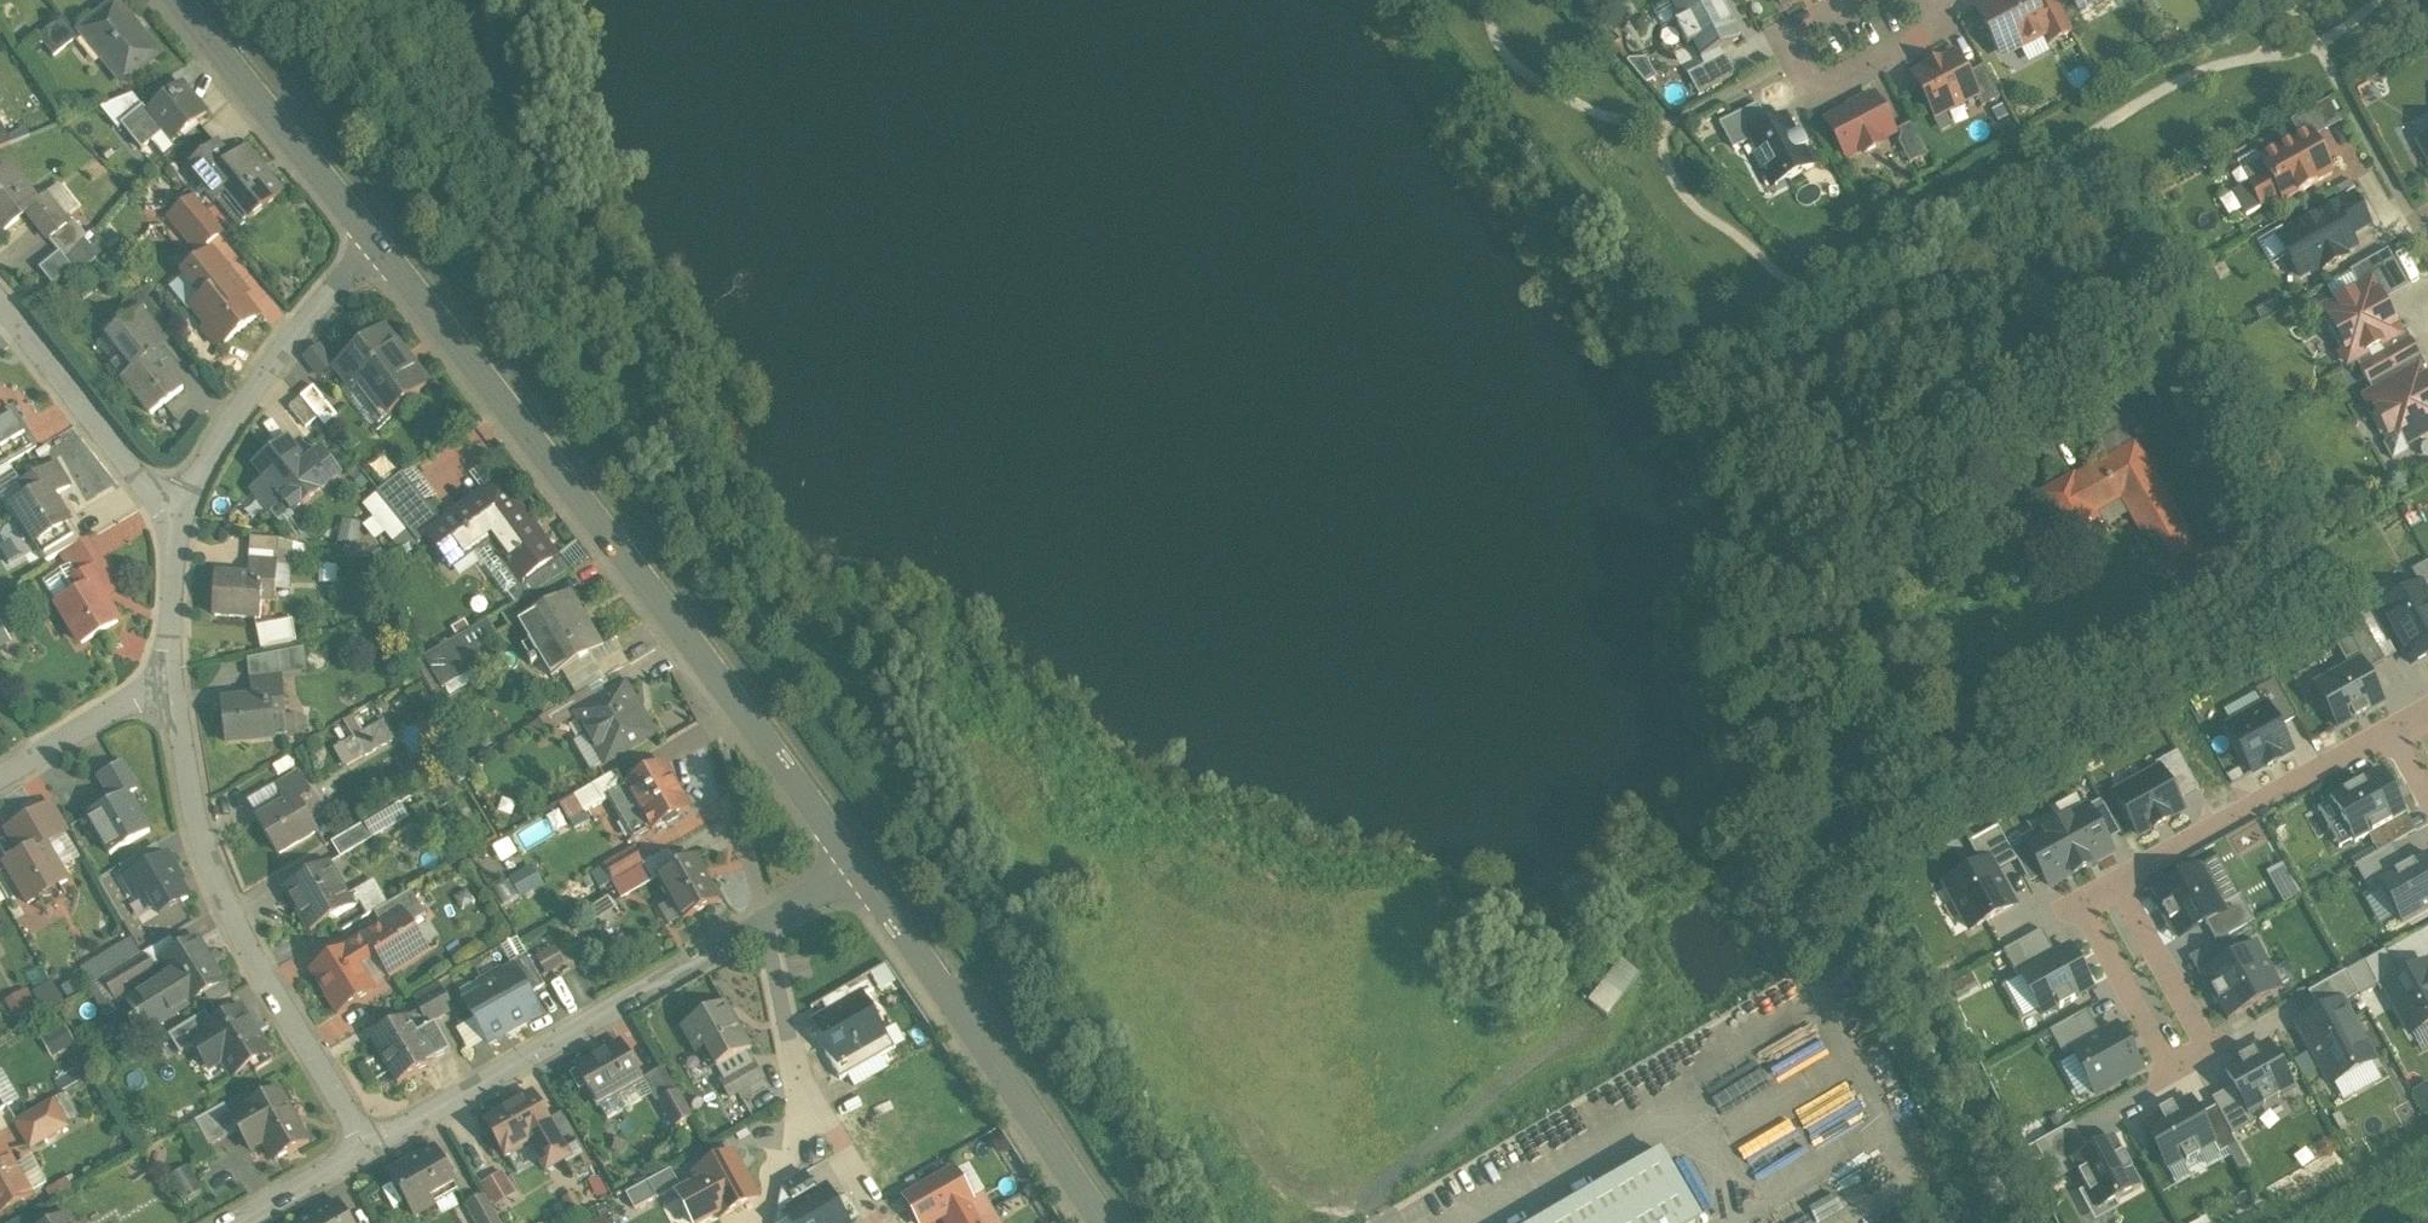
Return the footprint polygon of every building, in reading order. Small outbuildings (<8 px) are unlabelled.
[(1717,0),(1685,0),(1672,7),(1680,24),(1675,26),(1687,49),(1692,46),(1701,62),(1739,42),(1731,25),(1733,24),(1721,2),(1719,3),(1717,0)] [(1992,0),(1993,2),(1978,10),(2000,52),(2017,43),(2019,48),(2043,36),(2047,34),(2033,6),(2029,0),(1993,0),(1992,0)] [(2057,0),(2045,0),(2033,6),(2047,34),(2043,36),(2048,46),(2074,32),(2057,0)] [(2079,10),(2096,0),(2073,0),(2079,10)] [(116,4),(82,32),(124,84),(158,56),(116,4)] [(64,17),(39,37),(55,57),(80,37),(64,17)] [(1955,56),(1914,78),(1936,117),(1975,96),(1976,96),(1966,76),(1955,56)] [(1726,57),(1688,78),(1698,98),(1737,78),(1726,57)] [(2000,99),(1983,67),(1966,76),(1976,96),(1975,96),(1982,109),(2000,99)] [(184,81),(148,108),(172,139),(208,112),(184,81)] [(127,91),(102,111),(114,126),(139,106),(127,91)] [(1874,99),(1827,124),(1846,160),(1862,152),(1864,157),(1880,148),(1878,144),(1894,135),(1874,99)] [(1758,107),(1719,127),(1733,154),(1751,144),(1748,139),(1769,128),(1758,107)] [(2308,111),(2290,120),(2299,137),(2310,131),(2311,133),(2318,129),(2308,111)] [(1769,128),(1748,139),(1751,144),(1758,158),(1753,160),(1762,176),(1766,173),(1775,191),(1813,170),(1804,152),(1808,150),(1800,135),(1796,137),(1786,119),(1769,128)] [(13,144),(0,122),(0,149),(13,144)] [(1912,124),(1898,132),(1901,137),(1898,145),(1910,167),(1929,156),(1912,124)] [(2299,137),(2259,159),(2267,173),(2248,184),(2261,207),(2280,197),(2283,202),(2298,194),(2317,183),(2333,174),(2311,133),(2310,131),(2299,137)] [(216,146),(188,168),(200,182),(227,160),(216,146)] [(282,197),(245,151),(230,163),(227,160),(200,182),(218,203),(228,195),(251,223),(282,197)] [(0,178),(0,228),(4,233),(27,214),(36,224),(56,208),(46,196),(38,203),(11,170),(0,178)] [(2353,197),(2284,235),(2292,249),(2286,253),(2299,276),(2319,265),(2321,269),(2345,256),(2343,252),(2355,245),(2349,235),(2368,224),(2353,197)] [(224,233),(196,199),(171,220),(198,254),(224,233)] [(56,208),(36,224),(45,236),(65,220),(56,208)] [(2388,251),(2350,272),(2361,291),(2371,285),(2367,279),(2395,263),(2388,251)] [(212,255),(190,273),(209,297),(194,309),(195,311),(196,311),(209,327),(206,330),(206,334),(216,347),(220,348),(223,345),(224,346),(257,319),(234,291),(238,288),(212,255)] [(2381,305),(2384,304),(2383,303),(2381,304),(2371,285),(2361,291),(2325,310),(2334,327),(2329,330),(2339,346),(2343,344),(2353,361),(2355,360),(2375,395),(2372,396),(2380,409),(2375,412),(2391,440),(2384,444),(2393,460),(2409,451),(2405,444),(2424,434),(2427,435),(2427,388),(2419,372),(2426,368),(2411,341),(2411,340),(2405,330),(2398,334),(2388,317),(2390,316),(2390,315),(2387,316),(2381,305)] [(174,331),(142,292),(122,307),(131,319),(111,335),(138,368),(123,380),(152,416),(184,391),(165,367),(170,364),(156,346),(174,331)] [(429,387),(385,330),(335,369),(353,391),(363,384),(389,418),(429,387)] [(301,357),(315,380),(329,371),(314,348),(301,357)] [(338,418),(314,389),(301,399),(318,420),(325,429),(338,418)] [(318,420),(301,399),(290,409),(307,429),(318,420)] [(2109,404),(2081,419),(2082,420),(2097,446),(2096,446),(2097,447),(2098,447),(2125,431),(2109,404)] [(37,450),(13,410),(3,417),(0,412),(0,471),(37,450)] [(2125,431),(2098,447),(2108,464),(2073,484),(2072,482),(2045,498),(2054,513),(2045,518),(2048,523),(2056,518),(2069,540),(2096,525),(2090,513),(2123,494),(2170,576),(2200,559),(2172,511),(2171,511),(2125,431)] [(307,466),(288,442),(256,467),(266,481),(253,491),(271,513),(283,503),(291,513),(327,485),(310,464),(307,466)] [(339,476),(322,454),(310,464),(327,485),(339,476)] [(71,489),(56,465),(44,473),(58,496),(71,489)] [(44,473),(22,486),(29,498),(13,507),(14,509),(14,508),(36,544),(37,546),(71,524),(71,523),(70,523),(55,498),(58,496),(44,473)] [(443,526),(402,475),(378,494),(419,545),(428,539),(427,537),(443,526)] [(534,530),(500,484),(443,526),(427,537),(428,539),(450,568),(474,551),(506,595),(508,594),(556,559),(541,539),(544,537),(537,528),(534,530)] [(283,503),(271,513),(279,524),(285,525),(294,517),(291,513),(283,503)] [(71,524),(37,546),(47,564),(83,543),(71,524)] [(578,543),(559,558),(570,572),(590,560),(578,543)] [(556,559),(508,594),(516,605),(570,573),(570,572),(559,558),(559,557),(556,559)] [(278,562),(251,560),(250,574),(277,576),(278,562)] [(118,588),(104,565),(91,572),(105,596),(118,588)] [(91,572),(69,586),(76,597),(60,607),(83,645),(118,624),(102,598),(105,596),(91,572)] [(249,578),(218,577),(216,617),(261,620),(262,601),(275,602),(277,576),(250,574),(249,578)] [(2420,585),(2380,607),(2412,664),(2427,655),(2427,599),(2420,585)] [(571,592),(519,624),(531,643),(540,638),(561,674),(603,649),(582,613),(583,612),(571,592)] [(294,621),(257,628),(262,650),(298,643),(294,621)] [(10,643),(0,625),(0,649),(10,643)] [(454,639),(426,656),(443,684),(471,667),(454,639)] [(622,652),(595,668),(604,683),(631,667),(622,652)] [(2362,656),(2315,681),(2339,727),(2386,702),(2362,656)] [(2256,687),(2265,704),(2276,725),(2295,715),(2276,677),(2256,687)] [(280,678),(253,681),(255,696),(282,693),(280,678)] [(597,704),(576,717),(577,718),(606,766),(655,737),(626,687),(597,704)] [(590,691),(540,721),(548,734),(577,718),(576,717),(597,704),(590,691)] [(255,700),(224,704),(229,744),(273,739),(271,720),(284,719),(282,693),(255,696),(255,700)] [(2265,704),(2226,724),(2252,773),(2291,753),(2276,725),(2265,704)] [(360,728),(378,722),(373,706),(355,712),(360,728)] [(395,742),(385,720),(361,732),(353,716),(344,720),(352,738),(332,747),(342,767),(395,742)] [(2187,811),(2160,764),(2111,792),(2138,839),(2187,811)] [(122,765),(100,778),(108,790),(130,778),(122,765)] [(680,794),(664,765),(626,786),(640,811),(628,818),(639,837),(651,830),(652,832),(690,811),(688,808),(689,807),(681,793),(680,794)] [(2330,797),(2354,839),(2405,810),(2381,768),(2330,797)] [(299,774),(276,788),(284,801),(307,787),(299,774)] [(130,778),(108,790),(115,802),(89,818),(111,856),(150,833),(128,796),(138,791),(130,778)] [(606,779),(576,796),(586,813),(616,796),(606,779)] [(307,787),(284,801),(286,804),(259,820),(280,855),(319,832),(309,816),(320,809),(307,787)] [(2083,867),(2116,848),(2088,798),(2055,817),(2083,867)] [(40,813),(18,827),(25,839),(47,826),(40,813)] [(2050,886),(2083,867),(2055,817),(2022,836),(2050,886)] [(550,819),(516,834),(523,851),(557,835),(550,819)] [(364,825),(332,844),(341,859),(373,840),(364,825)] [(55,839),(47,826),(25,839),(32,851),(6,866),(29,905),(68,882),(46,845),(55,839)] [(162,844),(124,866),(152,916),(191,894),(162,844)] [(2381,881),(2406,868),(2393,844),(2357,862),(2369,887),(2381,881)] [(634,851),(605,867),(614,882),(643,865),(634,851)] [(695,857),(659,878),(684,922),(720,902),(695,857)] [(1968,935),(2019,907),(1991,857),(1941,885),(1968,935)] [(2381,881),(2402,922),(2427,908),(2427,857),(2406,868),(2381,881)] [(2200,861),(2153,887),(2180,935),(2227,909),(2200,861)] [(2283,902),(2299,894),(2283,863),(2267,871),(2283,902)] [(328,864),(286,889),(311,933),(331,921),(327,913),(349,900),(328,864)] [(643,865),(614,882),(624,898),(652,881),(643,865)] [(507,877),(515,898),(540,889),(532,868),(507,877)] [(373,881),(351,892),(361,913),(383,902),(373,881)] [(411,892),(374,914),(383,927),(419,904),(411,892)] [(383,927),(348,950),(360,968),(378,957),(391,976),(427,953),(410,926),(427,915),(419,904),(383,927)] [(541,933),(527,947),(536,957),(551,943),(541,933)] [(2016,971),(2041,1014),(2097,982),(2073,939),(2016,971)] [(179,953),(163,963),(164,964),(171,976),(165,980),(166,981),(139,998),(156,1026),(189,1005),(190,1005),(205,996),(224,984),(225,984),(216,969),(220,962),(215,955),(206,955),(198,941),(179,953)] [(535,955),(542,975),(564,968),(557,947),(535,955)] [(2248,947),(2201,973),(2228,1020),(2275,994),(2266,978),(2273,973),(2263,955),(2255,959),(2248,947)] [(348,950),(347,949),(313,971),(328,996),(326,997),(338,1015),(374,992),(360,968),(348,950)] [(545,986),(527,954),(510,963),(513,969),(514,969),(529,995),(545,986)] [(2404,1034),(2427,1020),(2427,963),(2423,955),(2375,982),(2404,1034)] [(1626,967),(1609,988),(1622,998),(1639,978),(1626,967)] [(489,978),(515,1027),(540,1014),(529,995),(514,969),(513,969),(502,975),(500,971),(489,978)] [(118,971),(91,987),(109,1016),(116,1012),(113,1006),(132,995),(131,995),(128,989),(118,971)] [(515,1027),(489,978),(483,981),(481,982),(487,994),(467,1005),(488,1044),(515,1027)] [(224,984),(205,996),(212,1007),(231,996),(224,984)] [(438,984),(413,998),(416,1004),(415,1005),(427,1026),(454,1010),(446,996),(442,989),(441,989),(438,984)] [(27,987),(5,1000),(18,1023),(41,1010),(27,987)] [(2293,1023),(2329,1085),(2379,1056),(2344,994),(2293,1023)] [(864,995),(813,1023),(828,1050),(879,1021),(864,995)] [(724,1004),(683,1027),(698,1054),(706,1050),(717,1069),(750,1050),(724,1004)] [(242,1011),(207,1033),(234,1077),(252,1066),(256,1073),(272,1063),(267,1056),(269,1055),(242,1011)] [(2068,1048),(2093,1092),(2146,1063),(2121,1018),(2068,1048)] [(408,1019),(372,1039),(398,1084),(434,1064),(433,1063),(418,1036),(408,1019)] [(879,1021),(828,1050),(843,1077),(894,1048),(879,1021)] [(66,1029),(43,1038),(49,1055),(72,1046),(66,1029)] [(439,1033),(429,1039),(426,1032),(418,1036),(433,1063),(450,1053),(439,1033)] [(2225,1071),(2248,1112),(2299,1083),(2276,1042),(2225,1071)] [(622,1044),(576,1070),(578,1073),(571,1076),(580,1092),(586,1088),(597,1107),(643,1081),(622,1044)] [(755,1064),(720,1084),(729,1099),(764,1080),(755,1064)] [(280,1092),(232,1118),(240,1131),(251,1152),(265,1144),(274,1161),(308,1143),(280,1092)] [(692,1118),(677,1092),(660,1101),(675,1127),(692,1118)] [(532,1094),(486,1121),(507,1158),(531,1145),(547,1173),(565,1163),(564,1161),(567,1159),(562,1150),(563,1149),(532,1094)] [(2188,1097),(2144,1120),(2168,1167),(2212,1144),(2197,1115),(2188,1097)] [(53,1100),(15,1122),(31,1149),(68,1127),(53,1100)] [(2218,1104),(2197,1115),(2212,1144),(2216,1152),(2237,1141),(2218,1104)] [(225,1106),(196,1123),(210,1148),(240,1131),(232,1118),(225,1106)] [(1743,1161),(1793,1132),(1788,1123),(1738,1152),(1743,1161)] [(2142,1184),(2116,1133),(2074,1155),(2101,1206),(2142,1184)] [(593,1168),(577,1141),(563,1149),(562,1150),(567,1159),(564,1161),(565,1163),(574,1179),(593,1168)] [(436,1149),(390,1175),(414,1217),(434,1206),(432,1201),(458,1187),(436,1149)] [(0,1154),(0,1215),(33,1197),(7,1151),(0,1154)] [(1538,1222),(1701,1222),(1661,1152),(1538,1222)] [(742,1172),(732,1155),(696,1175),(720,1219),(758,1198),(743,1171),(742,1172)] [(173,1178),(185,1198),(201,1189),(189,1168),(173,1178)] [(671,1170),(647,1183),(657,1201),(680,1188),(671,1170)] [(971,1198),(955,1170),(906,1199),(920,1222),(932,1222),(947,1214),(972,1200),(971,1198)] [(816,1195),(804,1173),(784,1184),(776,1222),(780,1222),(788,1219),(787,1217),(790,1215),(788,1211),(816,1195)] [(639,1219),(659,1206),(643,1182),(623,1194),(639,1219)] [(788,1219),(791,1222),(847,1222),(827,1189),(816,1195),(788,1211),(790,1215),(787,1217),(788,1219)] [(1833,1193),(1807,1202),(1812,1216),(1838,1207),(1833,1193)] [(484,1197),(468,1206),(477,1222),(499,1222),(484,1197)] [(947,1214),(952,1222),(993,1222),(977,1197),(972,1200),(947,1214)] [(305,1222),(351,1222),(340,1203),(305,1222)] [(1775,1216),(1778,1222),(1786,1222),(1802,1215),(1797,1204),(1775,1216)]
